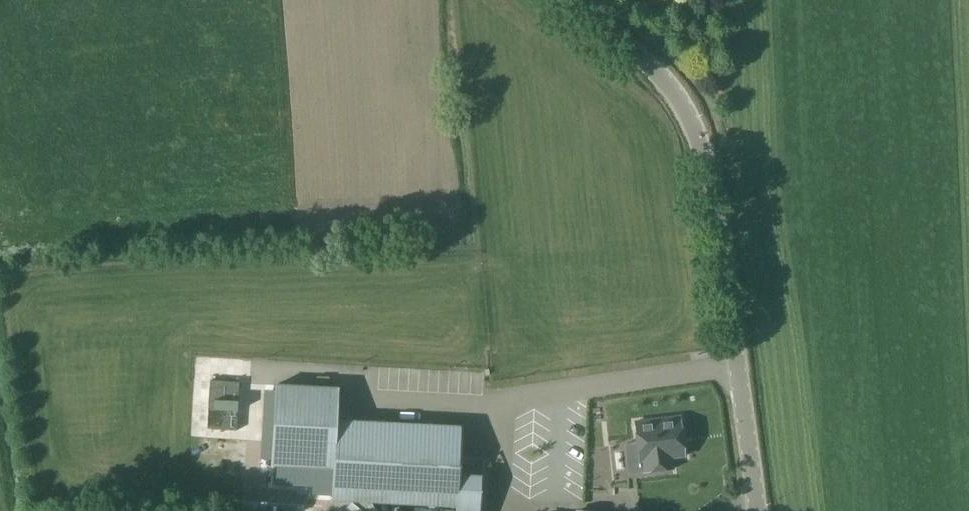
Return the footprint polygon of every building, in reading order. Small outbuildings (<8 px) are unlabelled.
[(482,476),(460,475),(462,426),(337,419),(339,387),(276,384),(271,463),(333,467),(332,499),(457,506),(456,510),(480,510),(482,476)] [(685,456),(680,417),(634,422),(637,443),(639,461),(643,461),(644,473),(672,469),(671,457),(685,456)] [(691,485),(702,484),(700,468),(689,470),(691,485)]
